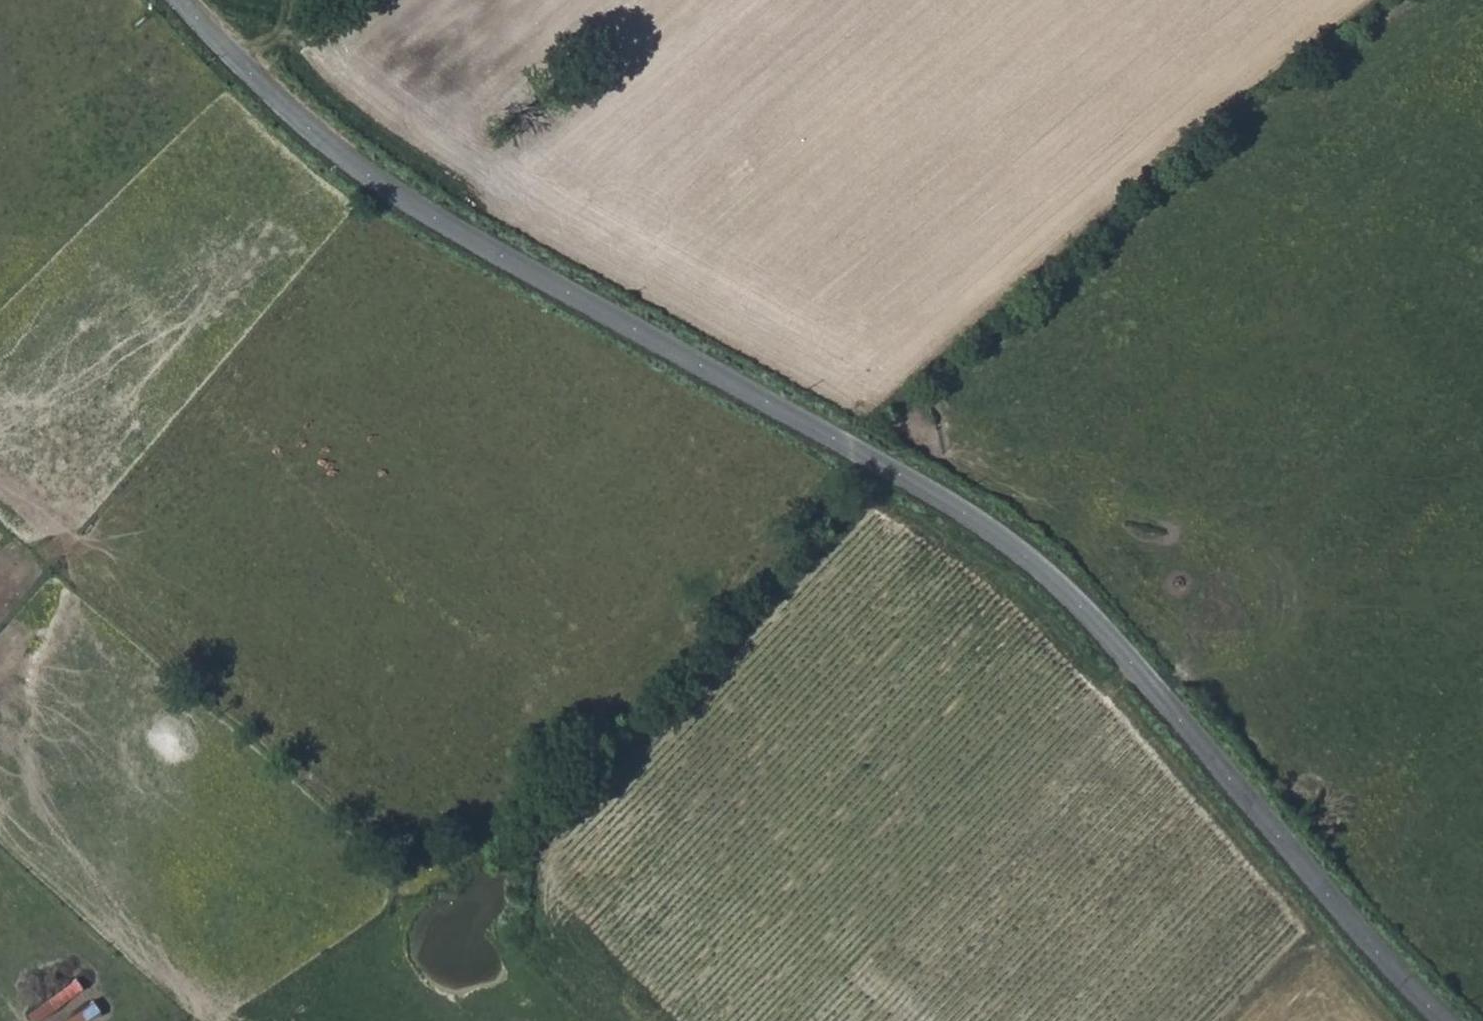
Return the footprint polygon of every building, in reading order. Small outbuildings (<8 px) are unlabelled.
[(28,1012),(34,1020),(89,1020),(102,1012),(79,978),(28,1012)]
